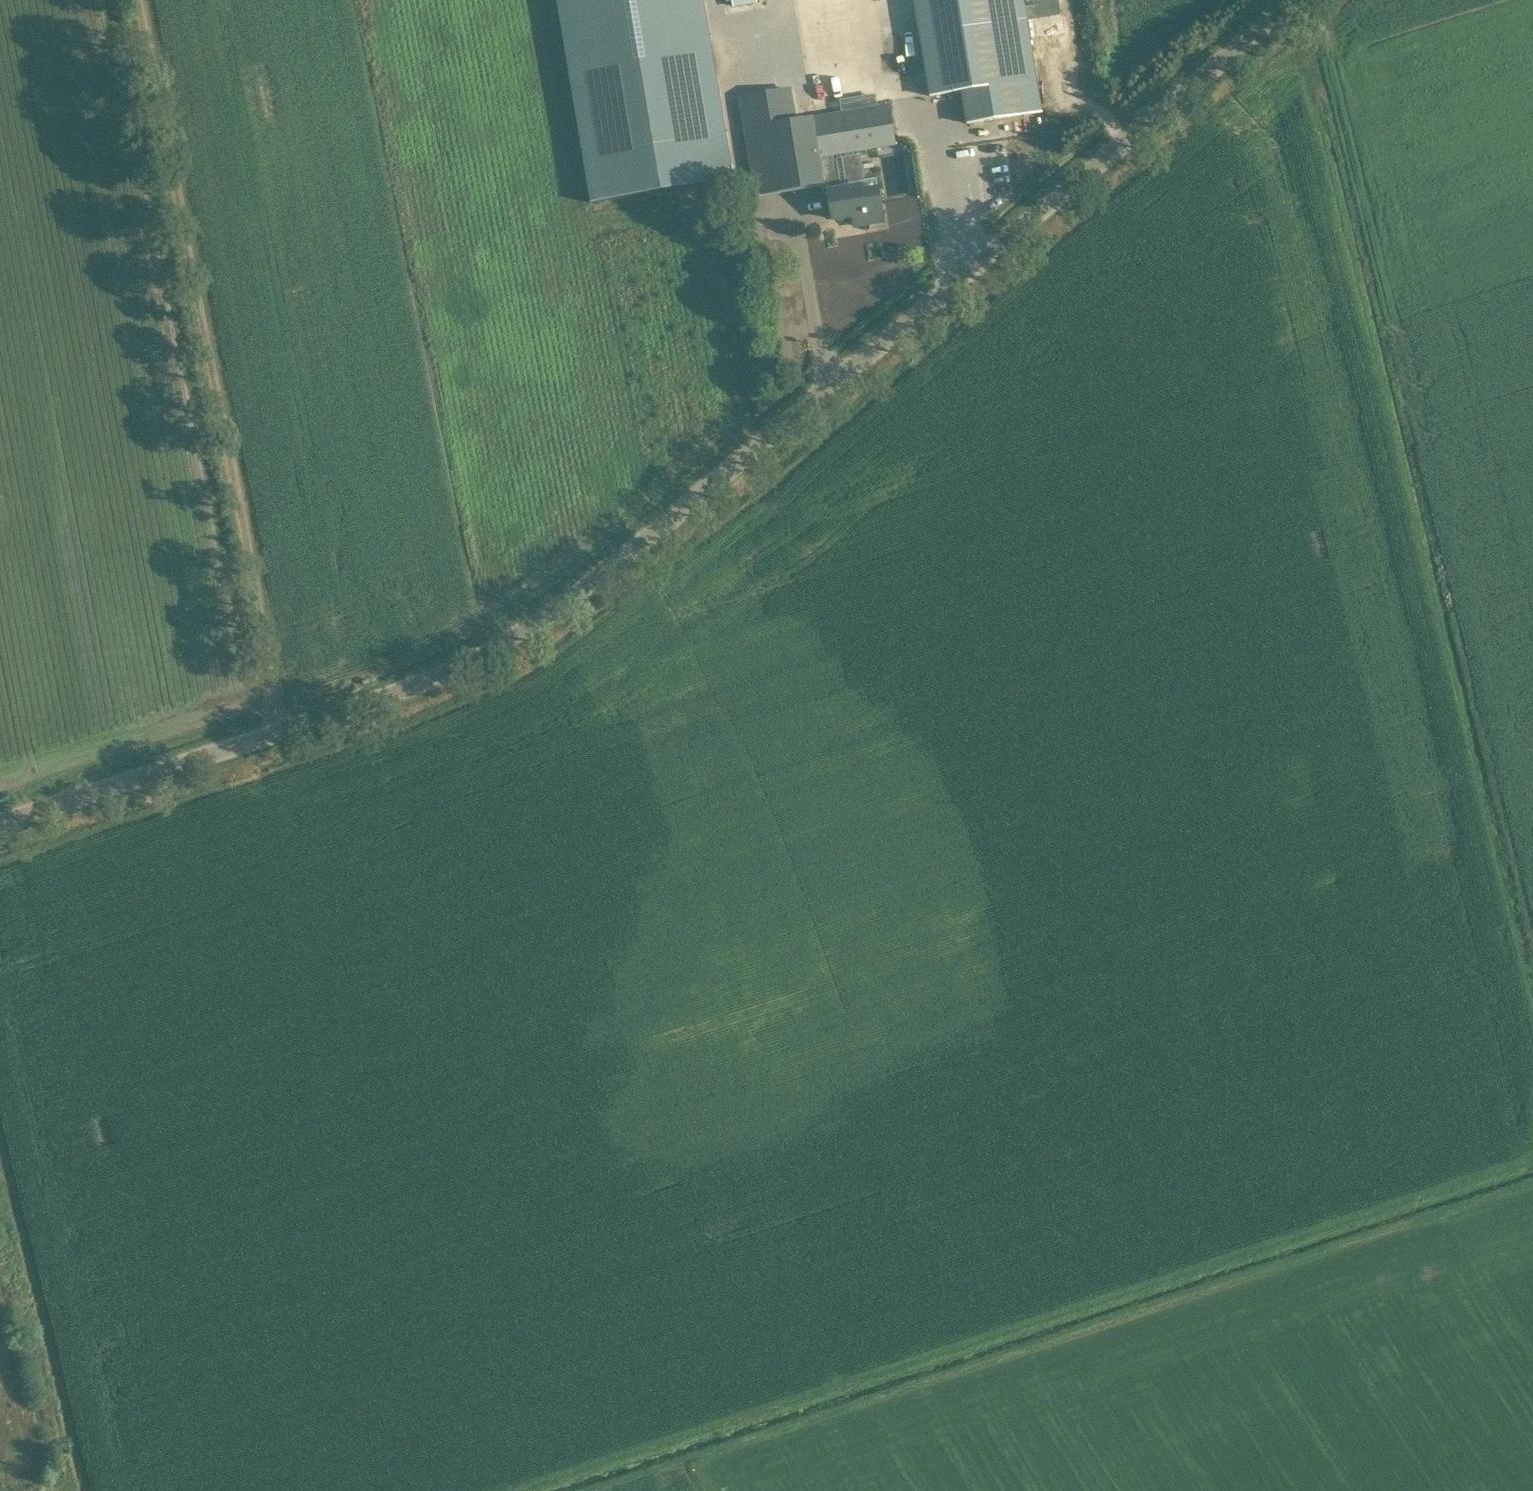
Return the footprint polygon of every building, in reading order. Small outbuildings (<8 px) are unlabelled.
[(735,176),(735,174),(715,177),(685,0),(557,0),(591,197),(591,201),(592,203),(736,179),(735,176)] [(921,31),(932,96),(963,91),(969,124),(1042,112),(1023,0),(916,0),(921,31)] [(746,132),(756,192),(830,181),(832,191),(830,191),(834,219),(854,216),(855,226),(884,221),(879,189),(862,191),(861,186),(842,189),(837,154),(883,146),(878,109),(870,111),(798,123),(746,132)]
